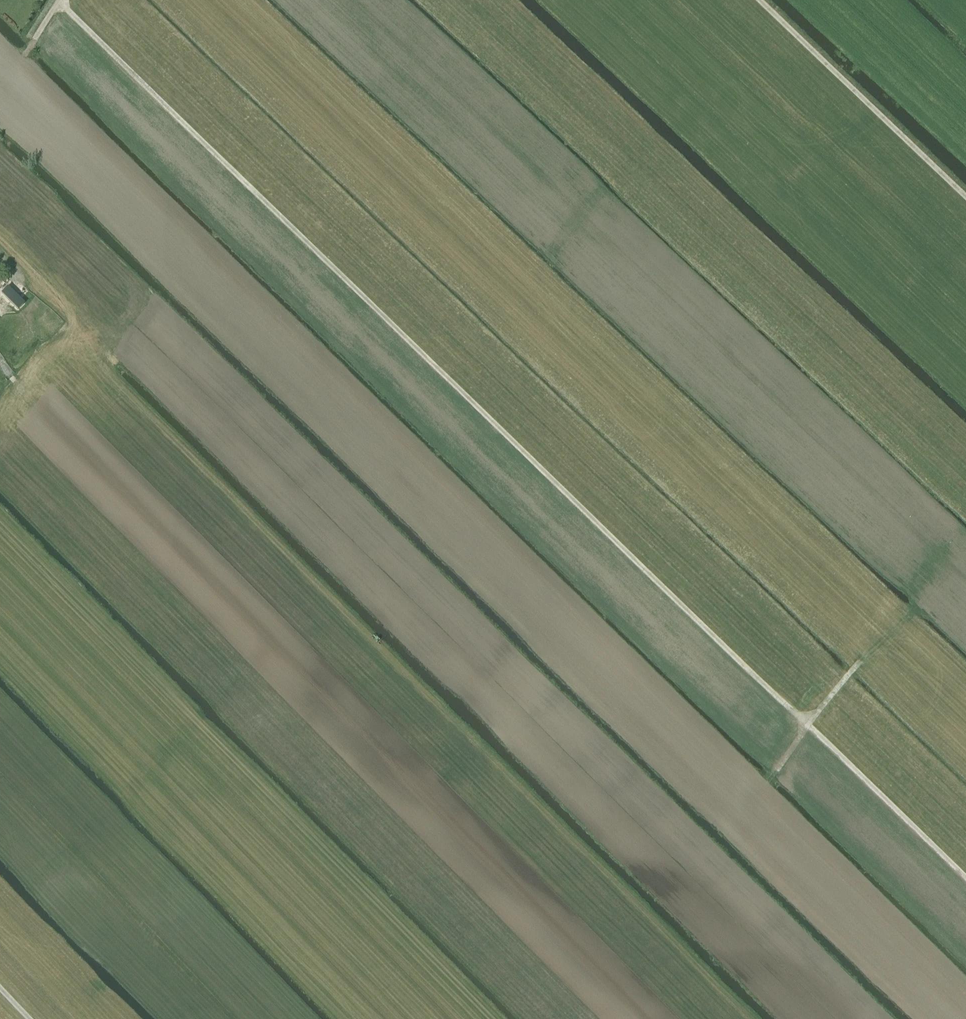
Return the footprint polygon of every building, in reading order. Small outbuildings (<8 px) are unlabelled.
[(24,303),(8,287),(2,293),(18,309),(24,303)]
